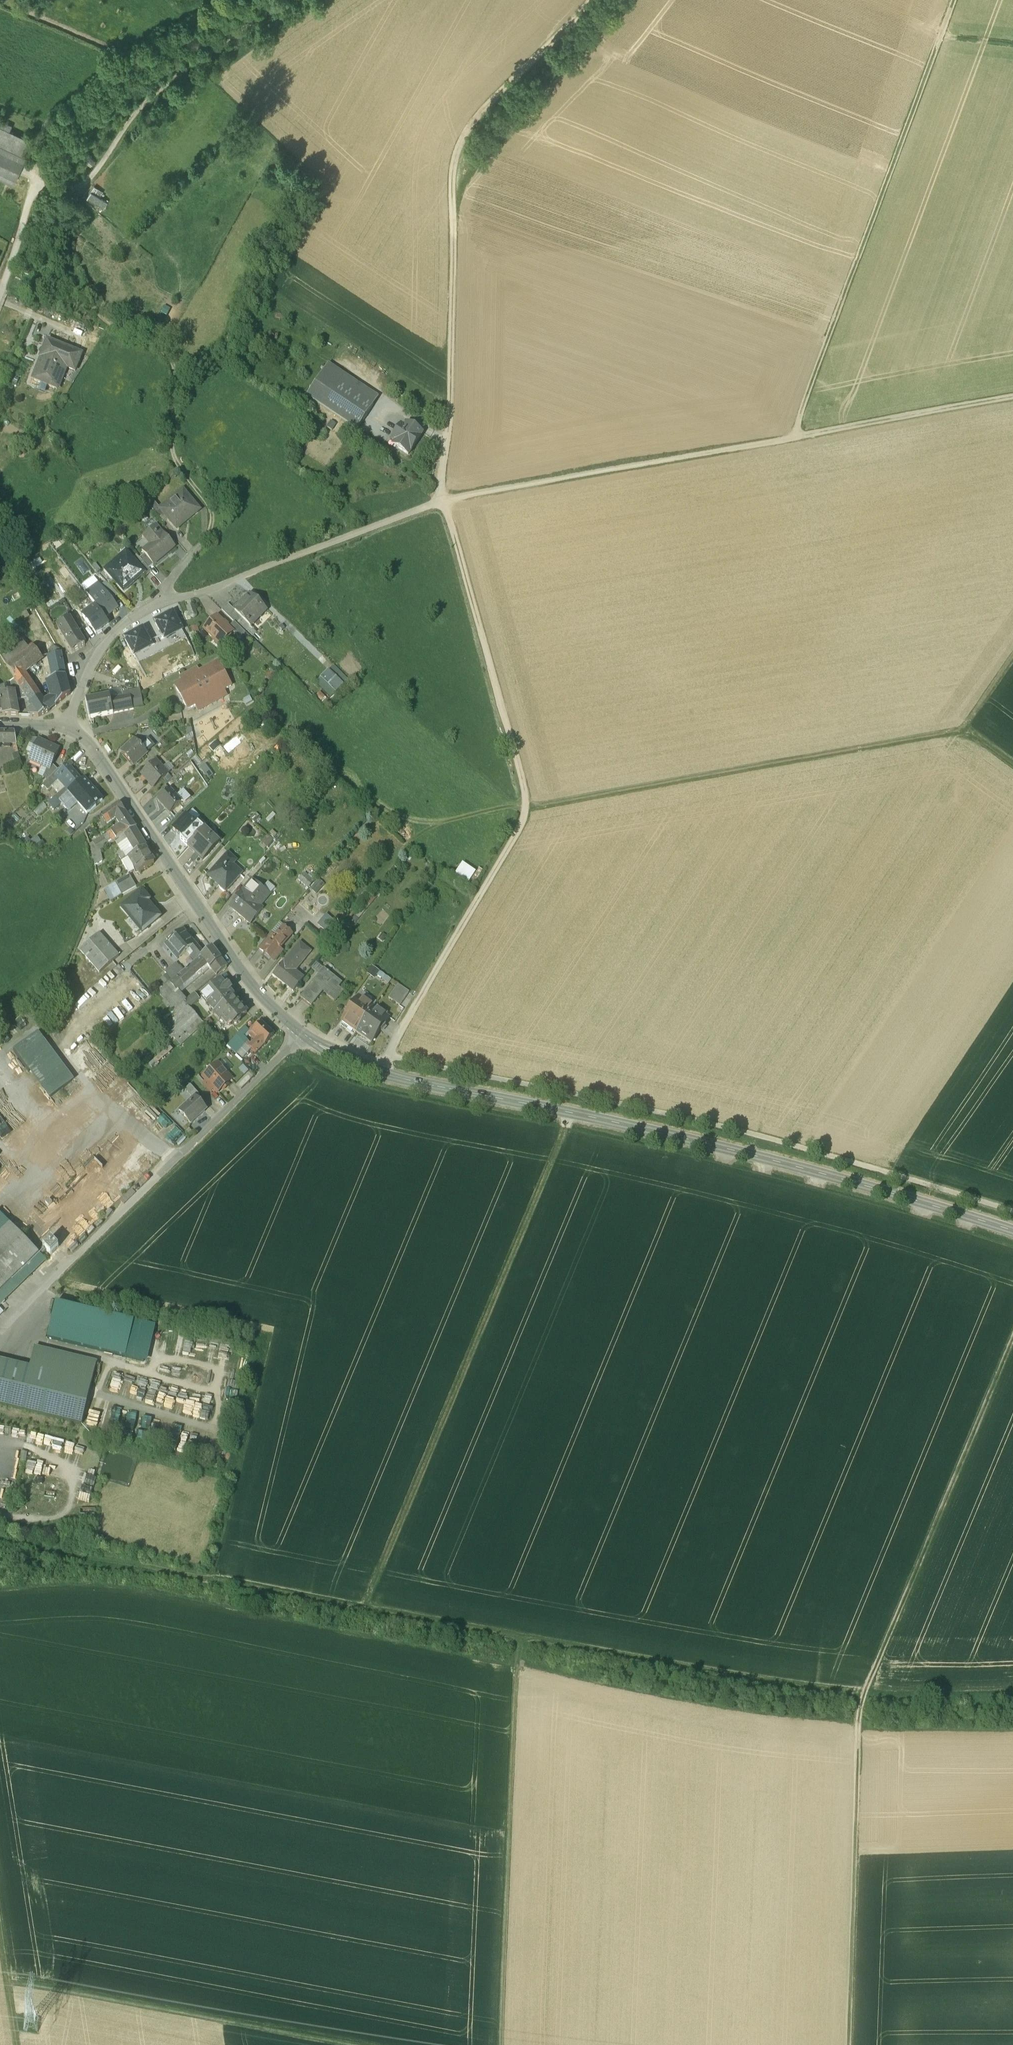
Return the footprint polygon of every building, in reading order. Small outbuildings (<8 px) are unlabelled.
[(24,156),(30,142),(0,128),(0,145),(24,156)] [(13,184),(26,157),(24,156),(0,145),(0,178),(13,184)] [(87,153),(81,160),(91,168),(97,162),(87,153)] [(85,200),(105,209),(111,196),(92,187),(85,200)] [(30,249),(27,254),(35,258),(38,253),(30,249)] [(26,259),(24,264),(34,268),(36,263),(26,259)] [(22,267),(20,272),(30,276),(32,271),(22,267)] [(17,277),(14,283),(26,288),(29,282),(17,277)] [(82,354),(51,342),(40,370),(37,369),(33,380),(57,389),(61,378),(58,377),(62,366),(75,371),(82,354)] [(373,407),(323,375),(307,400),(357,432),(373,407)] [(407,431),(401,427),(392,441),(395,443),(393,447),(408,456),(422,434),(412,428),(410,430),(407,431)] [(166,478),(170,482),(177,475),(174,471),(166,478)] [(160,510),(160,511),(168,521),(177,531),(200,511),(183,491),(160,510)] [(160,510),(153,502),(148,506),(163,525),(168,521),(160,511),(160,510)] [(152,519),(144,524),(146,529),(155,524),(152,519)] [(175,548),(157,526),(145,536),(154,547),(144,555),(153,566),(175,548)] [(76,565),(79,549),(69,547),(66,564),(76,565)] [(139,568),(126,553),(105,572),(114,581),(124,593),(144,575),(145,574),(139,568)] [(153,566),(144,555),(140,559),(144,564),(149,570),(153,566)] [(149,570),(144,564),(139,568),(145,574),(144,575),(146,577),(152,573),(149,570)] [(114,581),(105,572),(100,576),(106,583),(109,586),(114,581)] [(106,583),(101,587),(112,601),(118,596),(109,586),(106,583)] [(101,587),(100,584),(87,594),(96,607),(104,618),(117,608),(112,601),(101,587)] [(236,611),(235,612),(242,618),(251,627),(266,612),(250,596),(236,611)] [(228,604),(222,611),(236,624),(242,618),(235,612),(236,611),(228,604)] [(196,615),(193,606),(187,608),(190,618),(191,619),(193,619),(194,619),(196,618),(196,617),(196,615)] [(104,618),(96,607),(83,616),(96,633),(109,624),(104,618)] [(82,629),(73,613),(67,617),(69,620),(70,620),(77,632),(82,629)] [(165,641),(182,632),(173,614),(156,624),(162,637),(165,641)] [(229,629),(217,618),(204,631),(214,640),(216,639),(221,644),(222,643),(223,644),(227,640),(226,639),(232,632),(229,629)] [(242,618),(236,624),(245,633),(247,632),(253,638),(257,634),(251,627),(242,618)] [(77,632),(70,620),(69,620),(57,628),(72,652),(85,645),(77,632)] [(234,623),(229,629),(232,632),(239,639),(245,633),(234,623)] [(135,657),(152,648),(150,644),(143,631),(125,640),(135,657)] [(162,652),(186,639),(182,632),(165,641),(162,637),(156,640),(162,652)] [(7,667),(29,650),(19,636),(0,649),(0,655),(7,667)] [(162,652),(156,640),(150,644),(152,648),(135,657),(138,664),(141,664),(162,652)] [(42,658),(34,647),(29,650),(7,667),(16,678),(23,673),(42,658)] [(61,652),(49,655),(54,679),(65,675),(61,652)] [(197,669),(180,678),(182,682),(174,686),(188,711),(195,707),(197,710),(226,694),(224,691),(232,687),(218,662),(199,673),(197,669)] [(332,663),(318,678),(334,693),(348,678),(332,663)] [(39,697),(23,673),(16,678),(14,680),(26,697),(26,698),(30,703),(39,697)] [(54,679),(47,681),(53,696),(44,701),(50,710),(56,705),(70,694),(65,675),(54,679)] [(16,700),(26,698),(26,697),(14,680),(9,684),(13,692),(15,692),(16,700)] [(0,689),(0,700),(2,710),(3,714),(19,715),(16,700),(15,692),(13,692),(6,693),(5,689),(0,689)] [(140,690),(130,692),(133,709),(143,707),(140,690)] [(110,696),(86,700),(90,718),(134,709),(133,709),(130,692),(129,692),(123,693),(124,697),(110,700),(110,696)] [(43,702),(39,697),(30,703),(39,716),(38,716),(39,716),(49,711),(48,711),(50,710),(44,701),(43,702)] [(0,731),(0,743),(11,743),(11,744),(13,744),(17,745),(14,731),(0,731)] [(59,748),(38,739),(29,760),(47,768),(50,769),(52,764),(59,748)] [(148,740),(140,747),(146,754),(154,747),(148,740)] [(140,747),(135,741),(122,753),(134,766),(146,754),(140,747)] [(22,762),(19,752),(15,753),(12,754),(15,763),(22,762)] [(70,762),(61,770),(64,775),(59,779),(66,787),(69,791),(81,780),(70,767),(72,765),(70,762)] [(168,775),(156,762),(143,774),(149,780),(147,781),(154,788),(168,775)] [(52,764),(50,769),(47,768),(45,774),(49,778),(58,770),(52,764)] [(49,778),(43,784),(48,789),(59,779),(64,775),(61,770),(59,769),(49,778)] [(81,780),(69,791),(68,792),(78,803),(87,813),(103,800),(84,778),(81,780)] [(66,787),(55,796),(59,800),(68,792),(69,791),(66,787)] [(170,791),(159,801),(170,814),(182,803),(170,791)] [(69,812),(78,803),(68,792),(59,800),(69,812)] [(119,803),(101,816),(107,825),(117,818),(116,818),(125,812),(119,803)] [(125,812),(116,818),(117,818),(121,825),(111,831),(111,832),(116,840),(135,828),(136,827),(125,812)] [(70,813),(62,819),(74,833),(78,830),(82,827),(70,813)] [(173,831),(181,838),(194,825),(186,817),(173,831)] [(181,838),(180,840),(187,846),(204,829),(197,822),(194,825),(181,838)] [(147,846),(135,828),(116,840),(116,841),(118,845),(127,840),(135,853),(145,847),(147,846)] [(212,837),(204,829),(187,846),(202,861),(219,844),(218,843),(217,845),(210,839),(212,837)] [(116,840),(111,832),(105,836),(107,839),(110,844),(116,841),(116,840)] [(268,837),(261,845),(267,850),(273,843),(268,837)] [(107,839),(96,846),(98,851),(100,850),(110,844),(107,839)] [(135,853),(127,840),(118,845),(123,853),(124,852),(127,857),(129,856),(135,853)] [(96,846),(93,842),(90,844),(93,855),(98,851),(96,846)] [(145,847),(135,853),(129,856),(129,857),(130,859),(135,867),(139,872),(154,862),(145,847)] [(98,851),(93,855),(95,865),(102,861),(100,850),(98,851)] [(228,854),(209,876),(215,882),(216,881),(220,885),(219,886),(226,892),(240,876),(229,866),(234,860),(228,854)] [(127,857),(122,860),(121,861),(127,872),(135,867),(130,859),(129,857),(129,856),(127,857)] [(453,876),(469,884),(475,872),(459,864),(453,876)] [(136,886),(129,874),(115,882),(115,884),(121,894),(136,886)] [(298,882),(308,891),(314,883),(304,875),(298,882)] [(251,880),(228,908),(251,926),(264,910),(262,908),(271,896),(251,880)] [(110,900),(121,894),(115,884),(104,889),(110,900)] [(142,890),(121,907),(129,917),(131,915),(139,923),(138,924),(143,930),(141,931),(142,932),(160,916),(152,907),(154,905),(142,890)] [(361,911),(355,918),(359,921),(365,914),(361,911)] [(274,939),(263,952),(264,952),(265,951),(272,958),(291,935),(283,928),(274,939)] [(183,929),(173,937),(172,936),(167,940),(168,942),(167,942),(180,957),(189,949),(193,953),(190,956),(195,961),(201,956),(203,954),(195,943),(194,944),(188,937),(189,936),(183,929)] [(99,934),(80,951),(100,973),(119,957),(99,934)] [(270,935),(259,948),(263,952),(274,939),(270,935)] [(300,943),(284,963),(284,962),(273,975),(289,988),(296,978),(299,975),(295,971),(311,952),(300,943)] [(203,954),(201,956),(208,965),(216,975),(227,966),(212,947),(203,954)] [(177,976),(184,984),(208,965),(201,956),(195,961),(183,971),(177,976)] [(170,968),(177,976),(183,971),(176,963),(170,968)] [(177,976),(170,968),(165,972),(172,980),(177,976)] [(341,984),(324,970),(301,998),(311,1006),(323,992),(336,1002),(343,992),(338,988),(341,984)] [(184,984),(177,976),(172,980),(170,982),(177,990),(184,984)] [(296,978),(289,988),(293,992),(301,982),(296,978)] [(220,980),(202,996),(216,1012),(233,997),(234,996),(229,991),(231,990),(231,988),(229,985),(227,985),(225,987),(220,980)] [(177,990),(170,982),(158,992),(174,1010),(185,1001),(177,990)] [(398,985),(389,999),(400,1006),(409,992),(398,985)] [(185,1001),(190,1007),(200,999),(195,993),(185,1001)] [(363,993),(359,998),(373,1008),(377,1003),(363,993)] [(216,1012),(215,1013),(220,1019),(221,1017),(228,1025),(231,1022),(233,1024),(234,1023),(237,1023),(240,1021),(240,1018),(247,1012),(242,1007),(240,1007),(237,1003),(237,1002),(233,997),(216,1012)] [(359,998),(355,1005),(354,1004),(350,1009),(351,1010),(342,1022),(356,1032),(373,1008),(359,998)] [(189,1006),(185,1001),(174,1010),(179,1015),(188,1006),(189,1006)] [(179,1015),(165,1028),(167,1031),(173,1037),(176,1040),(190,1027),(199,1018),(188,1006),(179,1015)] [(373,1008),(356,1032),(371,1042),(380,1030),(381,1031),(386,1027),(383,1025),(388,1018),(373,1008)] [(274,1035),(261,1023),(252,1032),(258,1038),(265,1044),(274,1035)] [(195,1033),(190,1027),(176,1040),(181,1046),(195,1033)] [(245,1028),(239,1033),(244,1038),(249,1032),(245,1028)] [(168,1043),(173,1037),(167,1031),(161,1038),(166,1044),(167,1044),(168,1043)] [(244,1038),(239,1033),(231,1041),(239,1048),(247,1040),(244,1038)] [(74,1082),(38,1035),(13,1054),(49,1101),(74,1082)] [(265,1044),(258,1038),(251,1045),(249,1048),(255,1054),(265,1044)] [(239,1048),(231,1041),(227,1046),(236,1055),(244,1046),(248,1042),(247,1040),(239,1048)] [(171,1046),(168,1043),(167,1044),(166,1044),(161,1048),(164,1052),(170,1047),(171,1046)] [(173,1051),(170,1047),(164,1052),(153,1061),(157,1065),(173,1051)] [(231,1079),(218,1064),(204,1077),(206,1080),(214,1089),(217,1092),(231,1079)] [(214,1089),(206,1080),(202,1084),(210,1093),(214,1089)] [(199,1095),(190,1085),(185,1090),(193,1099),(194,1100),(199,1095)] [(193,1099),(180,1111),(189,1121),(192,1124),(205,1112),(194,1100),(193,1099)] [(189,1121),(180,1111),(174,1115),(184,1126),(189,1121)] [(0,1214),(0,1235),(10,1225),(0,1214)] [(10,1225),(0,1235),(0,1291),(38,1253),(10,1225)] [(59,1247),(51,1240),(43,1247),(51,1255),(59,1247)] [(0,1291),(0,1305),(45,1261),(38,1253),(0,1291)] [(135,1322),(56,1303),(47,1340),(126,1358),(135,1322)] [(0,1361),(0,1408),(83,1428),(97,1362),(34,1348),(30,1369),(0,1361)] [(228,1380),(225,1396),(236,1398),(239,1382),(228,1380)] [(187,1404),(195,1407),(192,1413),(206,1418),(212,1397),(191,1390),(187,1404)] [(181,1435),(180,1450),(196,1451),(197,1431),(190,1430),(190,1436),(181,1435)] [(25,1466),(23,1478),(30,1479),(32,1467),(25,1466)]
